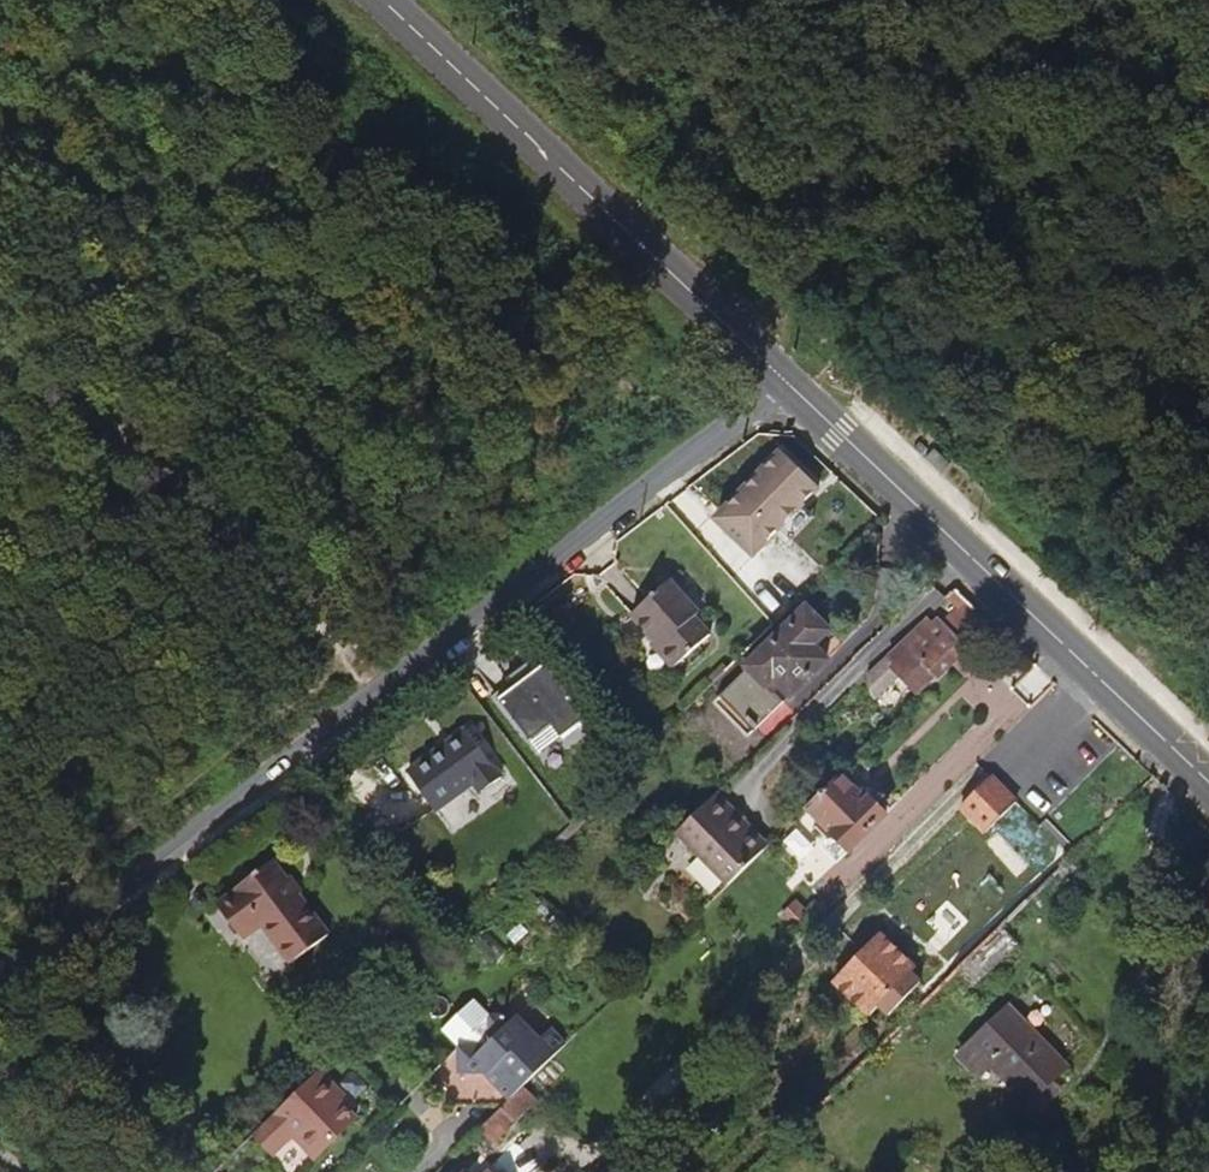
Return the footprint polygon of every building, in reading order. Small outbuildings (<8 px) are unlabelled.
[(753,551),(821,486),(785,449),(717,515),(753,551)] [(713,633),(698,616),(702,613),(670,579),(633,614),(656,639),(651,643),(674,669),(713,633)] [(944,621),(940,618),(936,622),(931,617),(892,656),(898,662),(895,666),(924,695),(970,648),(997,623),(969,596),(944,621)] [(785,705),(849,642),(810,604),(747,666),(749,668),(785,705)] [(588,718),(537,657),(507,680),(513,688),(498,699),(534,743),(553,726),(564,739),(588,718)] [(783,704),(749,668),(720,697),(739,715),(756,732),(783,704)] [(716,737),(739,715),(720,697),(698,719),(716,737)] [(564,739),(553,726),(534,743),(545,755),(564,739)] [(502,777),(467,728),(407,773),(437,812),(475,784),(482,794),(502,777)] [(889,815),(871,795),(868,798),(843,773),(840,776),(807,808),(807,809),(833,834),(826,840),(844,859),(889,815)] [(1019,810),(990,779),(959,810),(987,840),(1019,810)] [(714,800),(673,838),(724,891),(729,885),(758,857),(759,856),(729,826),(734,820),(714,800)] [(764,851),(734,820),(729,826),(759,856),(764,851)] [(1192,874),(1208,892),(1208,859),(1192,874)] [(332,933),(275,860),(235,888),(235,891),(217,904),(245,939),(263,925),(292,963),(332,933)] [(979,984),(1022,943),(1005,925),(962,967),(979,984)] [(922,981),(912,973),(918,966),(882,932),(836,981),(872,1015),(881,1006),(891,1015),(922,981)] [(458,1048),(488,1019),(471,1002),(440,1031),(458,1048)] [(1070,1067),(1012,1005),(959,1054),(980,1077),(993,1065),(1030,1105),(1070,1067)] [(530,1082),(564,1048),(549,1032),(537,1044),(515,1020),(488,1019),(458,1048),(457,1075),(495,1080),(518,1093),(530,1082)] [(319,1154),(360,1113),(344,1097),(349,1092),(322,1065),(257,1130),(277,1151),(296,1131),(319,1154)] [(492,1139),(536,1098),(525,1086),(518,1093),(482,1128),(492,1139)] [(306,1159),(281,1156),(279,1171),(304,1171),(306,1159)]
